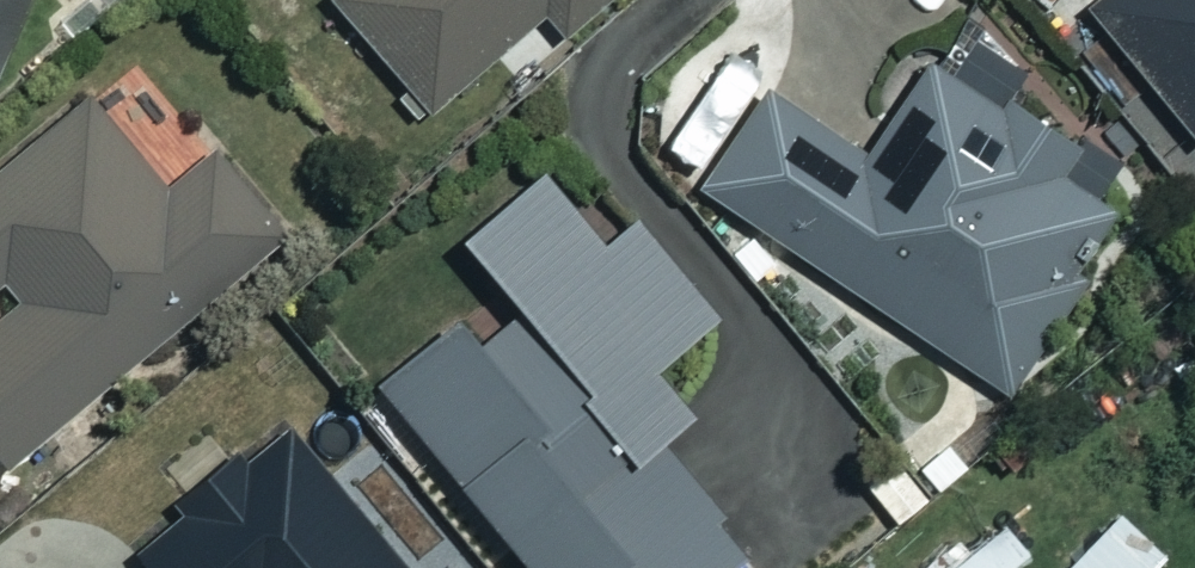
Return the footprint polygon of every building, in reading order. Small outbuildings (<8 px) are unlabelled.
[(32,0),(0,0),(0,70),(32,0)] [(423,106),(543,8),(558,27),(592,0),(337,0),(423,106)] [(1086,7),(1194,140),(1194,0),(1095,0),(1086,7)] [(701,190),(1008,390),(1123,214),(1059,172),(1082,136),(938,42),(870,146),(772,81),(701,190)] [(88,93),(0,167),(0,276),(20,299),(0,316),(0,450),(8,460),(280,230),(207,145),(163,182),(88,93)] [(542,161),(460,228),(521,302),(488,329),(469,305),(381,377),(537,567),(727,567),(751,548),(656,433),(691,404),(653,358),(714,308),(634,210),(603,235),(542,161)] [(294,425),(248,462),(238,451),(173,503),(183,515),(137,552),(150,567),(411,567),(294,425)] [(1029,545),(1002,512),(931,567),(1000,567),(1029,545)] [(1119,513),(1064,567),(1153,567),(1164,557),(1119,513)]
